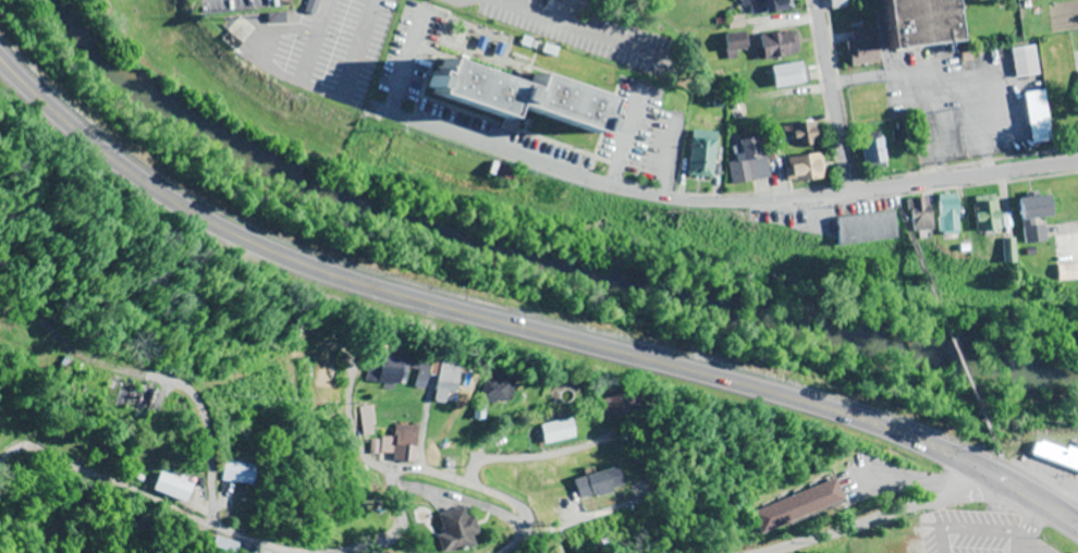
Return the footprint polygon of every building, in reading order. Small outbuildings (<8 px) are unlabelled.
[(751,5),(755,19),(794,9),(791,0),(742,0),(743,6),(751,5)] [(891,46),(958,37),(953,0),(885,0),(891,46)] [(879,62),(873,21),(852,25),(855,41),(848,42),(852,66),(879,62)] [(763,59),(796,58),(796,32),(762,34),(763,59)] [(1011,48),(1015,78),(1038,74),(1034,44),(1011,48)] [(807,84),(805,63),(772,66),(774,87),(807,84)] [(448,65),(443,81),(437,78),(431,95),(437,97),(436,100),(501,123),(499,126),(514,132),(519,113),(600,140),(601,137),(608,139),(613,123),(608,121),(612,106),(538,81),(534,95),(448,65)] [(1030,144),(1051,141),(1044,90),(1024,93),(1030,144)] [(778,120),(811,116),(809,95),(776,98),(778,120)] [(818,145),(816,123),(784,126),(786,148),(818,145)] [(711,178),(717,133),(693,129),(687,174),(711,178)] [(768,178),(761,138),(733,143),(736,161),(728,162),(731,184),(768,178)] [(862,165),(886,162),(883,139),(860,141),(862,165)] [(822,180),(822,156),(788,156),(788,180),(822,180)] [(1019,198),(1025,244),(1045,241),(1042,218),(1053,216),(1050,193),(1019,198)] [(939,194),(939,234),(958,234),(958,194),(939,194)] [(974,196),(974,231),(998,231),(998,196),(974,196)] [(909,231),(930,231),(930,198),(910,198),(909,231)] [(896,239),(893,212),(835,219),(838,246),(896,239)] [(1077,280),(1077,264),(1058,265),(1059,281),(1077,280)] [(372,383),(404,383),(404,361),(372,361),(372,383)] [(430,387),(430,361),(416,361),(416,387),(430,387)] [(439,391),(460,392),(461,363),(440,362),(439,391)] [(486,402),(516,404),(518,377),(487,375),(486,402)] [(169,387),(133,379),(126,408),(162,417),(169,387)] [(602,402),(611,422),(643,408),(633,387),(602,402)] [(379,407),(367,407),(367,435),(379,435),(379,407)] [(551,445),(581,436),(575,417),(546,425),(551,445)] [(423,426),(400,426),(400,437),(387,437),(387,452),(423,452),(423,426)] [(1036,436),(1030,459),(1077,470),(1077,445),(1036,436)] [(231,482),(262,485),(264,465),(233,462),(231,482)] [(579,480),(586,502),(629,490),(622,468),(579,480)] [(163,491),(196,505),(204,485),(171,471),(163,491)] [(845,502),(836,480),(765,508),(774,531),(845,502)] [(485,543),(476,512),(438,523),(447,552),(485,543)] [(603,542),(587,549),(588,552),(608,552),(603,542)]
